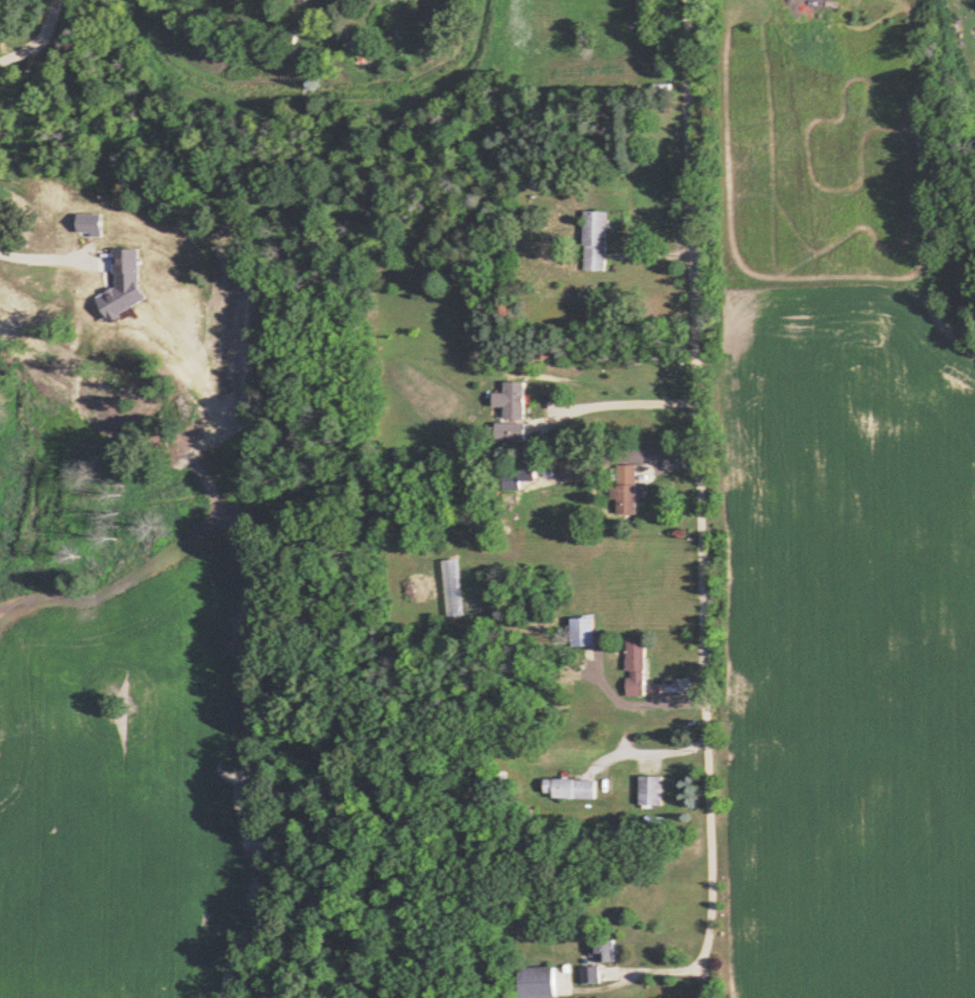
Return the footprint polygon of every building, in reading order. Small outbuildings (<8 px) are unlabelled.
[(583,270),(606,271),(607,211),(584,211),(583,270)] [(526,419),(526,382),(505,382),(505,392),(494,392),(494,408),(505,408),(505,419),(526,419)] [(526,442),(526,423),(496,423),(496,442),(526,442)] [(636,515),(636,467),(612,467),(612,501),(617,501),(617,515),(636,515)] [(572,616),(572,645),(595,645),(595,616),(572,616)] [(627,635),(626,695),(645,696),(646,636),(627,635)] [(663,805),(663,775),(639,775),(639,805),(663,805)] [(545,797),(596,797),(596,777),(545,777),(545,797)] [(615,961),(615,939),(596,939),(596,961),(615,961)] [(581,982),(599,982),(599,965),(581,965),(581,982)] [(521,996),(555,996),(555,966),(521,966),(521,996)]
